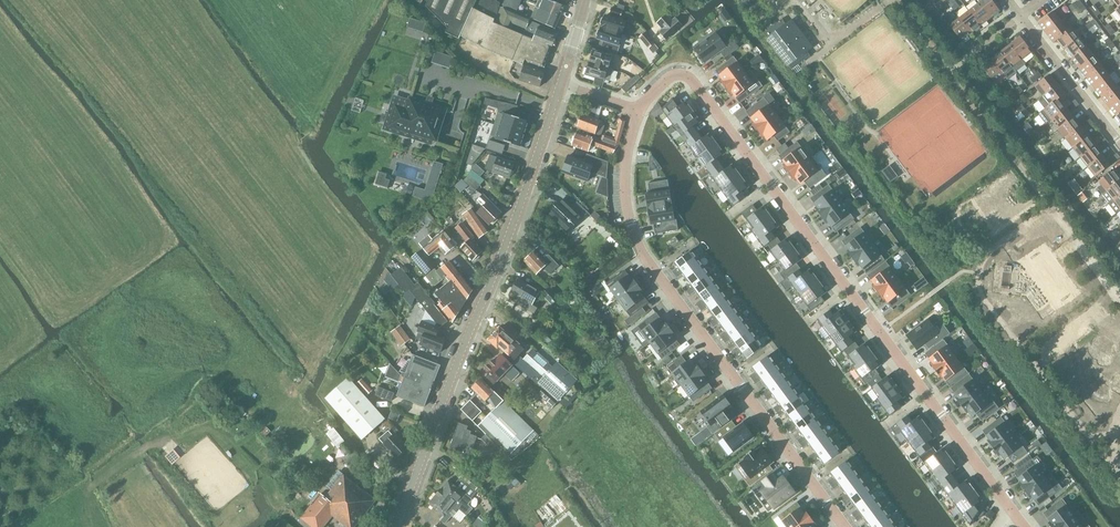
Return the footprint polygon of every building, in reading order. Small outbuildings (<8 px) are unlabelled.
[(459,39),(477,0),(428,0),(429,0),(426,6),(448,28),(445,33),(459,39)] [(473,9),(495,20),(494,24),(533,40),(532,43),(551,50),(557,34),(538,27),(539,25),(540,26),(540,25),(529,21),(530,18),(507,8),(510,1),(507,0),(504,0),(502,7),(499,7),(500,3),(496,1),(496,0),(477,0),(473,9)] [(536,7),(559,17),(564,6),(549,0),(548,0),(546,4),(539,1),(536,7)] [(745,7),(753,17),(764,8),(757,0),(753,0),(745,7)] [(940,12),(947,7),(942,0),(941,0),(935,5),(940,12)] [(978,3),(990,18),(1000,11),(991,0),(983,0),(978,3)] [(978,3),(969,11),(980,26),(990,18),(978,3)] [(559,17),(536,7),(535,10),(534,12),(541,15),(538,21),(555,28),(559,17)] [(602,25),(601,27),(622,34),(626,22),(620,21),(621,17),(620,17),(622,11),(611,7),(609,14),(613,16),(612,18),(605,16),(604,17),(602,18),(600,23),(602,25)] [(1065,18),(1057,8),(1038,23),(1046,33),(1061,21),(1065,18)] [(544,67),(551,50),(532,43),(533,40),(494,24),(495,20),(473,9),(459,39),(460,39),(461,36),(489,51),(523,65),(524,61),(545,68),(545,67),(544,67)] [(969,11),(959,18),(971,33),(980,26),(969,11)] [(682,25),(676,17),(659,32),(666,40),(682,25)] [(426,23),(410,18),(407,27),(423,32),(426,23)] [(971,33),(959,18),(950,26),(961,41),(971,33)] [(763,33),(787,65),(788,65),(792,70),(810,56),(806,51),(812,47),(791,20),(786,25),(782,19),(763,33)] [(1053,43),(1057,40),(1068,31),(1068,30),(1061,21),(1046,33),(1053,43)] [(622,34),(601,27),(601,29),(598,30),(596,35),(598,37),(598,39),(605,41),(603,48),(617,52),(620,45),(619,45),(622,34)] [(1057,40),(1064,49),(1079,38),(1071,28),(1068,30),(1068,31),(1057,40)] [(654,43),(645,32),(639,37),(649,48),(654,43)] [(725,46),(715,33),(694,48),(705,63),(720,51),(724,58),(739,47),(733,40),(725,46)] [(1020,37),(1010,45),(1022,59),(1032,52),(1020,37)] [(1064,49),(1071,59),(1086,47),(1079,38),(1064,49)] [(1079,68),(1093,56),(1099,52),(1091,43),(1086,47),(1071,59),(1079,68)] [(1010,45),(1001,52),(1016,71),(1025,64),(1022,59),(1010,45)] [(592,57),(590,62),(612,69),(614,63),(610,62),(612,56),(603,53),(603,52),(593,48),(590,57),(592,57)] [(436,51),(433,62),(450,66),(453,55),(436,51)] [(1001,52),(991,59),(1003,74),(1004,73),(1007,78),(1008,77),(1010,77),(1012,76),(1012,74),(1016,71),(1001,52)] [(1079,68),(1086,78),(1101,66),(1093,56),(1079,68)] [(720,80),(726,88),(745,73),(733,57),(715,70),(716,72),(717,72),(722,78),(720,80)] [(1003,74),(991,59),(982,67),(993,82),(1003,74)] [(612,69),(590,62),(589,67),(587,66),(584,75),(595,78),(595,77),(604,79),(610,81),(613,70),(612,69)] [(519,81),(539,87),(544,72),(524,65),(519,81)] [(1086,78),(1093,87),(1108,75),(1101,66),(1086,78)] [(745,73),(726,88),(732,96),(733,95),(740,103),(762,86),(750,70),(745,73)] [(637,74),(632,79),(636,83),(641,78),(637,74)] [(1035,86),(1042,96),(1057,84),(1049,74),(1035,86)] [(1093,87),(1101,96),(1116,85),(1108,75),(1093,87)] [(636,83),(632,79),(631,78),(621,87),(626,92),(636,83)] [(1038,100),(1044,109),(1049,105),(1050,105),(1058,99),(1059,99),(1065,94),(1057,84),(1042,96),(1038,100)] [(1108,106),(1119,97),(1119,90),(1116,85),(1101,96),(1108,106)] [(1046,124),(1051,120),(1066,108),(1071,104),(1075,101),(1072,96),(1062,104),(1059,99),(1058,99),(1050,105),(1049,105),(1044,109),(1043,110),(1038,114),(1046,124)] [(1115,115),(1119,112),(1119,97),(1108,106),(1115,115)] [(436,141),(446,109),(409,98),(406,109),(395,106),(389,126),(436,141)] [(679,106),(673,98),(662,110),(674,126),(693,112),(688,105),(687,106),(684,102),(679,106)] [(751,123),(757,130),(777,116),(764,98),(746,111),(753,121),(751,123)] [(1051,120),(1058,129),(1073,117),(1066,108),(1051,120)] [(698,118),(693,112),(674,126),(676,124),(688,140),(685,141),(686,142),(698,132),(694,126),(699,122),(697,119),(698,118)] [(529,121),(504,113),(499,126),(525,134),(529,121)] [(578,128),(595,134),(595,132),(599,134),(602,127),(601,126),(603,121),(583,114),(580,120),(579,121),(578,124),(578,125),(578,128)] [(777,116),(757,130),(763,138),(765,137),(767,140),(773,135),(778,141),(789,132),(777,116)] [(605,135),(602,141),(613,145),(618,146),(625,121),(622,117),(618,121),(619,122),(615,139),(605,135)] [(1058,129),(1066,138),(1080,127),(1073,117),(1058,129)] [(495,139),(521,147),(525,134),(499,126),(495,139)] [(1066,138),(1073,148),(1088,136),(1080,127),(1066,138)] [(591,144),(601,148),(613,153),(617,147),(577,132),(572,145),(588,151),(591,144)] [(698,132),(686,142),(697,158),(716,144),(711,137),(711,138),(708,134),(703,138),(698,132)] [(1092,141),(1088,136),(1073,148),(1080,157),(1095,146),(1100,141),(1097,137),(1092,141)] [(783,165),(789,173),(810,158),(798,142),(779,156),(785,164),(783,165)] [(721,150),(716,144),(697,158),(704,167),(698,172),(703,178),(722,164),(718,158),(723,154),(720,151),(721,150)] [(1080,157),(1088,167),(1102,155),(1095,146),(1080,157)] [(568,155),(562,172),(587,181),(591,171),(607,177),(608,162),(588,154),(585,161),(568,155)] [(1102,155),(1088,167),(1095,177),(1110,165),(1102,155)] [(492,172),(509,178),(514,163),(498,157),(492,172)] [(810,158),(789,173),(795,181),(797,180),(800,184),(804,181),(809,188),(826,176),(811,157),(810,158)] [(431,202),(443,164),(434,161),(425,190),(415,187),(413,196),(431,202)] [(890,164),(882,170),(891,181),(899,175),(890,164)] [(731,165),(713,178),(721,190),(740,176),(735,169),(734,170),(731,165)] [(1118,175),(1113,169),(1099,181),(1106,191),(1119,180),(1119,173),(1118,175)] [(379,170),(376,184),(389,186),(391,179),(386,178),(388,172),(379,170)] [(464,181),(475,190),(480,185),(476,182),(480,178),(472,171),(469,176),(468,175),(464,181)] [(745,182),(740,176),(721,190),(733,206),(746,196),(742,191),(747,187),(744,183),(745,182)] [(646,194),(649,209),(672,205),(668,180),(648,183),(650,193),(646,194)] [(1106,191),(1102,194),(1109,204),(1119,195),(1119,180),(1106,191)] [(815,208),(821,216),(840,201),(828,185),(811,198),(817,206),(815,208)] [(478,200),(484,206),(478,212),(490,224),(501,213),(489,201),(483,195),(478,200)] [(1109,204),(1108,204),(1116,214),(1119,210),(1119,195),(1109,204)] [(548,216),(550,215),(566,230),(565,232),(579,218),(581,220),(588,213),(591,217),(592,216),(577,202),(570,208),(563,201),(564,200),(564,199),(548,216)] [(840,201),(821,216),(827,224),(828,222),(835,232),(853,219),(840,201)] [(463,214),(479,238),(490,231),(473,207),(472,208),(469,205),(465,208),(467,211),(463,214)] [(674,220),(672,205),(649,209),(651,224),(653,224),(655,234),(678,230),(676,219),(674,220)] [(752,231),(770,217),(765,210),(765,211),(762,207),(757,211),(752,205),(742,213),(753,229),(751,230),(752,231)] [(447,229),(460,220),(456,214),(443,223),(447,229)] [(770,217),(752,231),(763,247),(776,237),(772,231),(777,227),(775,224),(775,223),(770,217)] [(460,233),(467,242),(461,248),(473,261),(483,251),(472,240),(474,238),(466,228),(460,233)] [(860,228),(842,241),(848,249),(846,250),(852,258),(872,244),(860,228)] [(412,256),(419,263),(427,273),(436,266),(428,256),(439,247),(445,254),(456,246),(443,231),(412,256)] [(776,237),(763,247),(764,247),(768,244),(772,249),(770,251),(777,261),(794,249),(789,242),(788,243),(786,239),(781,243),(776,237)] [(872,244),(852,258),(858,266),(860,265),(866,273),(884,260),(872,244)] [(794,249),(777,261),(784,270),(780,273),(785,280),(800,269),(795,263),(801,259),(798,256),(799,255),(794,249)] [(697,259),(691,250),(674,263),(677,267),(671,271),(674,275),(680,271),(697,259)] [(535,251),(524,260),(524,261),(537,275),(544,268),(550,274),(559,266),(548,254),(543,259),(535,251)] [(703,267),(697,259),(680,271),(674,275),(678,280),(683,276),(686,279),(703,267)] [(426,277),(434,287),(446,277),(450,281),(439,290),(435,293),(440,300),(438,302),(440,303),(438,305),(452,322),(458,314),(459,316),(467,302),(466,301),(474,288),(464,274),(462,275),(461,274),(462,272),(459,269),(457,269),(450,260),(437,271),(435,269),(426,277)] [(872,285),(878,293),(897,278),(886,262),(868,275),(874,284),(872,285)] [(402,267),(391,275),(399,284),(406,293),(409,290),(415,297),(427,311),(440,327),(447,321),(434,304),(435,303),(426,293),(418,282),(415,284),(402,267)] [(709,275),(703,267),(686,279),(688,283),(683,287),(686,291),(692,287),(709,275)] [(800,269),(785,280),(781,283),(786,290),(792,285),(799,295),(818,281),(813,274),(812,275),(809,270),(804,274),(800,269)] [(618,300),(638,286),(632,277),(630,279),(624,271),(606,284),(618,300)] [(391,275),(384,280),(392,290),(399,284),(391,275)] [(715,283),(709,275),(692,287),(686,291),(690,296),(695,292),(698,295),(715,283)] [(897,278),(878,293),(884,301),(886,300),(892,308),(909,294),(897,278)] [(529,310),(532,305),(541,291),(535,287),(534,289),(518,280),(511,292),(517,295),(513,301),(529,310)] [(818,281),(799,295),(811,310),(824,301),(820,296),(825,292),(822,288),(823,287),(818,281)] [(721,291),(715,283),(698,295),(700,299),(695,303),(698,307),(704,303),(721,291)] [(618,300),(630,316),(648,303),(642,295),(644,293),(638,286),(618,300)] [(542,294),(552,305),(559,299),(548,288),(542,294)] [(404,294),(403,297),(411,306),(412,304),(415,297),(409,290),(406,293),(404,294)] [(727,299),(721,291),(704,303),(698,307),(702,312),(707,308),(709,311),(727,299)] [(733,307),(727,299),(709,311),(712,315),(707,319),(710,323),(716,319),(733,307)] [(739,315),(733,307),(716,319),(710,323),(714,328),(719,324),(721,327),(739,315)] [(843,316),(839,311),(834,315),(830,310),(818,320),(823,327),(818,330),(825,339),(829,336),(848,322),(847,320),(845,318),(846,318),(845,317),(845,318),(844,316),(843,315),(843,316)] [(656,313),(638,327),(650,343),(669,328),(664,320),(662,321),(656,313)] [(744,323),(739,315),(721,327),(724,331),(719,335),(722,339),(727,335),(744,323)] [(928,319),(906,335),(917,350),(938,334),(928,319)] [(416,339),(421,341),(420,344),(441,352),(441,350),(444,350),(446,346),(444,344),(446,338),(437,334),(439,328),(422,321),(418,332),(419,332),(416,339)] [(849,323),(848,322),(829,336),(841,351),(854,342),(850,336),(855,332),(852,329),(853,328),(852,327),(851,326),(851,325),(850,325),(849,323)] [(750,331),(744,323),(727,335),(722,339),(725,344),(731,340),(733,343),(750,331)] [(391,332),(402,346),(410,339),(400,325),(391,332)] [(490,334),(492,336),(488,340),(497,348),(499,346),(514,360),(519,355),(524,349),(500,327),(496,332),(494,330),(490,334)] [(675,336),(669,328),(650,343),(662,359),(680,346),(674,337),(675,336)] [(547,330),(541,337),(549,345),(556,338),(547,330)] [(756,339),(750,331),(733,343),(736,347),(731,351),(734,355),(739,351),(756,339)] [(306,334),(296,344),(310,356),(319,347),(306,334)] [(763,347),(756,339),(739,351),(734,355),(737,360),(743,356),(745,359),(745,360),(763,347)] [(930,363),(936,371),(955,357),(943,340),(925,354),(931,362),(930,363)] [(858,348),(854,342),(841,351),(853,367),(872,353),(871,352),(869,350),(869,349),(868,349),(867,348),(868,348),(867,347),(866,347),(864,344),(858,348)] [(514,360),(512,362),(517,366),(538,385),(539,383),(552,368),(532,349),(523,359),(519,355),(514,360)] [(873,355),(872,353),(853,367),(865,384),(878,374),(874,369),(879,365),(876,361),(877,360),(876,359),(875,358),(874,357),(873,355)] [(403,373),(402,375),(401,376),(409,379),(410,376),(433,385),(440,365),(413,355),(411,360),(409,359),(399,371),(403,373)] [(484,378),(492,386),(504,374),(512,381),(520,373),(501,355),(497,359),(496,358),(493,361),(493,360),(489,364),(490,364),(489,365),(485,368),(486,369),(485,370),(489,374),(484,378)] [(769,356),(769,355),(751,368),(752,369),(754,372),(749,376),(752,380),(775,364),(769,356)] [(686,363),(681,356),(667,366),(681,385),(701,371),(695,363),(693,364),(690,360),(686,363)] [(955,357),(936,371),(942,379),(943,378),(949,386),(967,373),(955,357)] [(552,368),(539,383),(564,406),(578,390),(573,385),(577,380),(557,362),(552,368)] [(401,376),(402,375),(391,364),(386,377),(402,383),(397,396),(424,406),(433,385),(410,376),(409,379),(401,376)] [(763,384),(781,372),(775,364),(752,380),(756,385),(761,381),(763,384)] [(707,379),(701,371),(681,385),(693,401),(711,388),(705,380),(707,379)] [(787,380),(781,372),(763,384),(766,388),(761,392),(764,396),(787,380)] [(969,375),(951,388),(957,396),(955,397),(960,403),(961,405),(981,391),(969,375)] [(890,379),(888,376),(872,388),(879,397),(879,398),(896,386),(895,384),(894,384),(893,382),(893,381),(892,381),(891,380),(892,380),(891,379),(890,379)] [(325,398),(362,440),(385,419),(349,377),(325,398)] [(471,388),(485,401),(491,395),(493,397),(493,396),(500,403),(480,424),(510,453),(533,430),(503,400),(496,393),(481,378),(471,388)] [(793,388),(787,380),(764,396),(767,401),(773,397),(775,400),(793,388)] [(897,387),(896,386),(879,398),(879,397),(877,399),(889,415),(902,406),(898,401),(903,397),(900,393),(901,392),(900,391),(899,391),(899,390),(898,389),(896,387),(897,387)] [(375,395),(391,401),(394,393),(379,387),(375,395)] [(539,393),(548,401),(546,404),(551,409),(558,402),(543,388),(539,393)] [(798,396),(793,388),(775,400),(778,404),(773,408),(776,412),(798,396)] [(981,391),(961,405),(967,413),(969,412),(972,416),(976,413),(981,420),(997,408),(992,400),(989,402),(981,391)] [(709,427),(713,433),(731,419),(727,413),(733,409),(722,396),(701,411),(711,425),(709,427)] [(787,416),(804,404),(798,396),(776,412),(779,417),(785,413),(787,416)] [(465,409),(474,418),(480,412),(471,403),(465,409)] [(810,412),(804,404),(787,416),(790,420),(785,424),(788,428),(810,412)] [(388,418),(397,422),(400,414),(392,410),(388,418)] [(478,424),(486,416),(482,412),(474,420),(478,424)] [(816,420),(810,412),(788,428),(791,433),(796,429),(799,432),(816,420)] [(908,415),(891,428),(896,435),(900,431),(907,440),(926,426),(925,425),(923,423),(923,422),(922,421),(921,420),(920,420),(918,417),(912,421),(908,415)] [(1000,417),(983,431),(989,439),(987,440),(993,448),(1012,433),(1000,417)] [(822,428),(816,420),(799,432),(802,436),(797,440),(800,444),(822,428)] [(736,427),(732,421),(714,434),(719,441),(723,438),(734,452),(753,437),(743,423),(736,427)] [(449,448),(463,453),(461,457),(469,459),(471,454),(474,455),(475,451),(472,450),(477,436),(470,434),(471,431),(467,429),(468,426),(459,423),(449,448)] [(926,426),(907,440),(919,457),(932,447),(928,442),(934,438),(930,434),(931,433),(930,432),(929,431),(929,430),(928,430),(927,428),(926,426)] [(266,427),(260,432),(264,437),(270,431),(266,427)] [(339,447),(346,441),(335,427),(328,432),(339,447)] [(828,436),(822,428),(800,444),(803,449),(808,445),(811,448),(828,436)] [(379,439),(384,444),(397,458),(408,448),(395,434),(393,436),(388,431),(379,439)] [(1012,433),(993,448),(999,456),(1001,455),(1003,459),(1008,456),(1013,463),(1027,452),(1012,433)] [(481,439),(497,454),(501,449),(486,434),(481,439)] [(834,444),(828,436),(811,448),(814,452),(808,456),(812,460),(834,444)] [(1046,442),(1039,446),(1046,455),(1052,450),(1046,442)] [(339,448),(346,456),(352,451),(345,443),(339,448)] [(840,451),(834,444),(812,460),(815,465),(820,461),(822,464),(823,465),(840,452),(840,451)] [(772,463),(761,447),(756,451),(755,450),(744,459),(744,460),(740,463),(748,474),(743,477),(750,486),(772,470),(769,465),(772,463)] [(932,447),(919,457),(931,472),(950,458),(949,457),(947,455),(947,454),(946,454),(946,453),(945,452),(944,452),(942,449),(936,453),(932,447)] [(174,448),(165,454),(171,464),(180,458),(174,448)] [(950,458),(931,472),(943,488),(956,479),(951,473),(957,469),(954,465),(955,465),(954,464),(953,463),(953,462),(952,462),(951,460),(950,458)] [(847,461),(847,460),(829,473),(830,474),(832,477),(827,481),(830,485),(853,469),(847,461)] [(1032,460),(1014,473),(1020,481),(1019,483),(1024,490),(1044,476),(1032,460)] [(859,477),(853,469),(830,485),(834,490),(839,486),(842,490),(859,477)] [(462,480),(476,492),(477,491),(482,486),(466,473),(461,479),(462,480)] [(344,474),(332,490),(364,515),(376,500),(344,474)] [(772,474),(751,490),(757,497),(762,493),(773,508),(795,492),(783,476),(777,481),(772,474)] [(1044,476),(1024,490),(1030,498),(1032,497),(1038,505),(1056,492),(1044,476)] [(865,485),(859,477),(842,490),(844,493),(839,497),(842,501),(865,485)] [(956,479),(943,488),(955,504),(974,490),(973,489),(972,489),(971,487),(970,486),(969,485),(970,485),(969,484),(968,484),(965,481),(960,485),(956,479)] [(453,506),(465,515),(470,507),(468,505),(478,492),(477,491),(476,492),(462,480),(456,486),(449,480),(440,489),(438,493),(446,499),(447,497),(455,503),(453,506)] [(871,493),(865,485),(842,501),(846,506),(851,502),(853,506),(871,493)] [(332,490),(326,497),(321,493),(301,518),(312,526),(323,526),(333,515),(347,526),(354,526),(364,515),(332,490)] [(974,490),(955,504),(970,525),(983,507),(979,502),(980,501),(977,498),(978,497),(978,496),(977,496),(976,495),(977,494),(976,494),(974,492),(975,492),(974,490)] [(446,499),(438,493),(437,494),(429,503),(444,516),(441,520),(445,524),(452,515),(449,512),(452,508),(457,512),(462,517),(465,515),(453,506),(455,503),(447,497),(446,499)] [(877,501),(871,493),(853,506),(856,509),(851,513),(854,517),(877,501)] [(1044,513),(1050,521),(1048,523),(1052,526),(1059,526),(1078,513),(1078,512),(1073,515),(1062,500),(1044,513)] [(882,509),(877,501),(854,517),(857,522),(863,518),(865,522),(882,509)] [(779,516),(787,526),(797,526),(810,517),(804,509),(802,511),(796,503),(779,516)] [(882,509),(865,522),(868,525),(866,526),(875,526),(888,517),(882,509)] [(1078,513),(1059,526),(1089,526),(1078,513)] [(814,526),(816,525),(810,517),(797,526),(815,526),(814,526)] [(888,517),(875,526),(891,526),(894,525),(888,517)]
